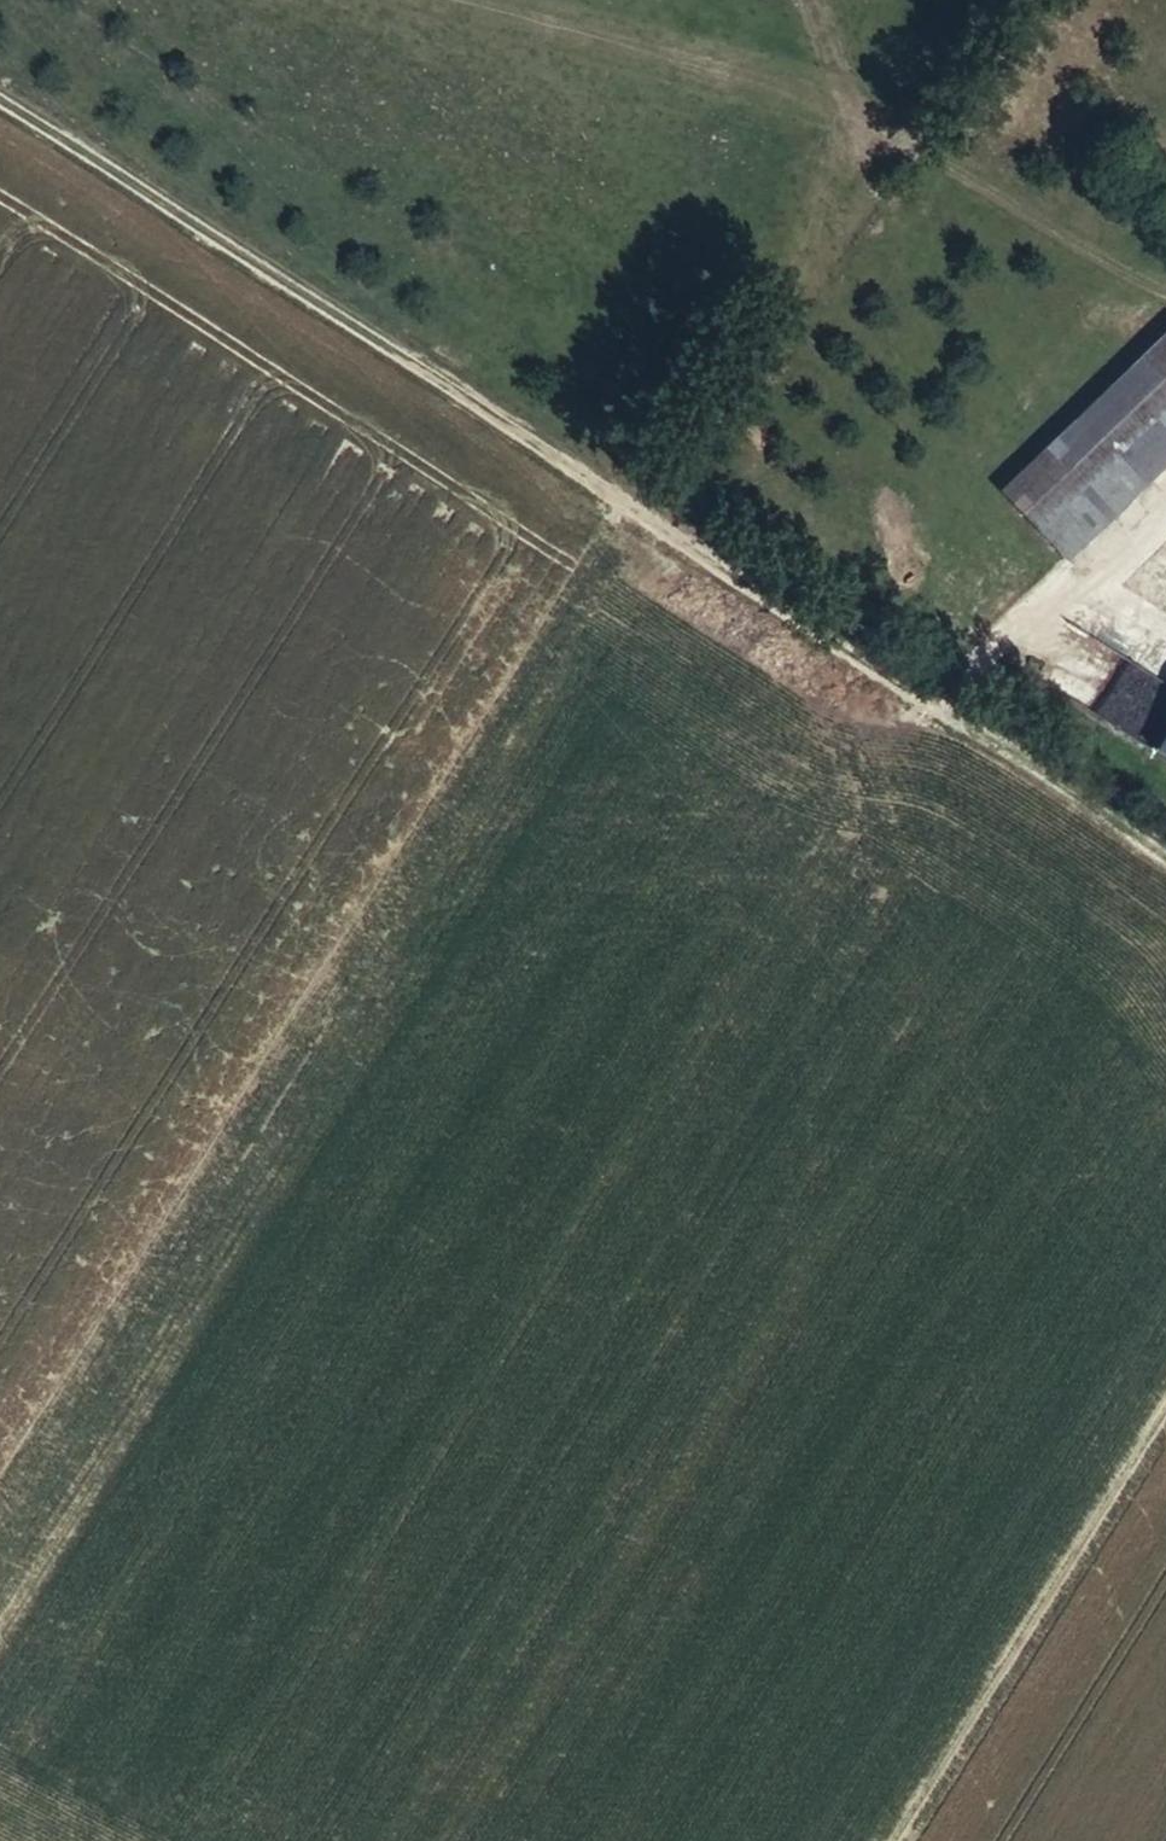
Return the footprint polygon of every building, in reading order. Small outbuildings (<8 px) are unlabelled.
[(1021,506),(1088,571),(1165,489),(1165,355),(1021,506)] [(1123,662),(1098,697),(1165,747),(1165,693),(1123,662)]
